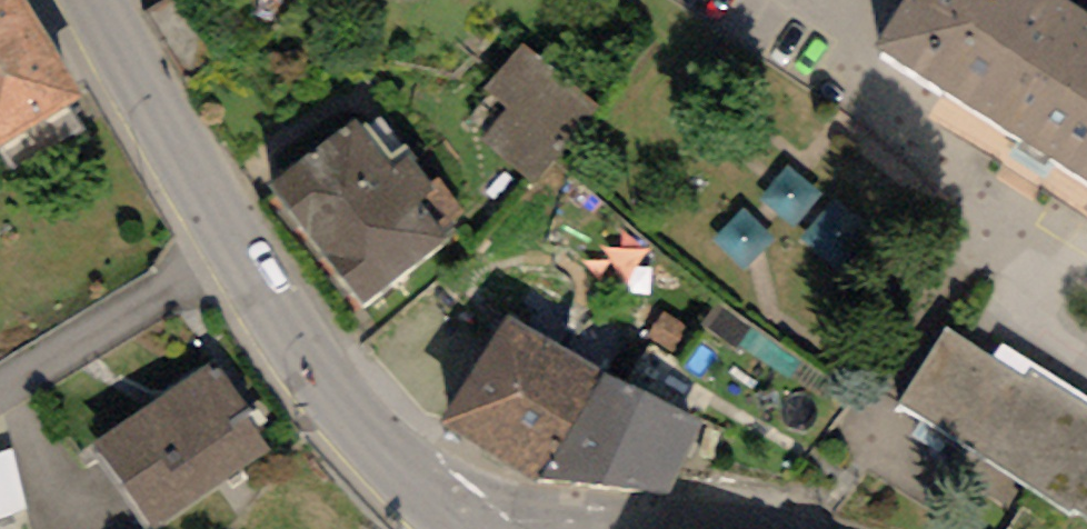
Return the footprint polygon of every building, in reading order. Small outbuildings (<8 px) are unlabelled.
[(85,98),(28,0),(0,0),(0,147),(85,98)] [(873,63),(1086,184),(1086,13),(1064,0),(909,0),(873,63)] [(597,110),(522,45),(485,87),(508,107),(481,137),(533,183),(597,110)] [(360,118),(267,187),(359,312),(458,238),(448,224),(465,211),(439,175),(431,181),(383,117),(368,128),(360,118)] [(534,481),(603,377),(508,315),(439,419),(534,481)] [(915,335),(861,432),(1035,528),(1086,528),(1086,431),(915,335)] [(208,365),(94,442),(153,528),(154,528),(273,449),(218,368),(212,372),(208,365)] [(701,420),(603,377),(534,481),(666,496),(701,420)]
